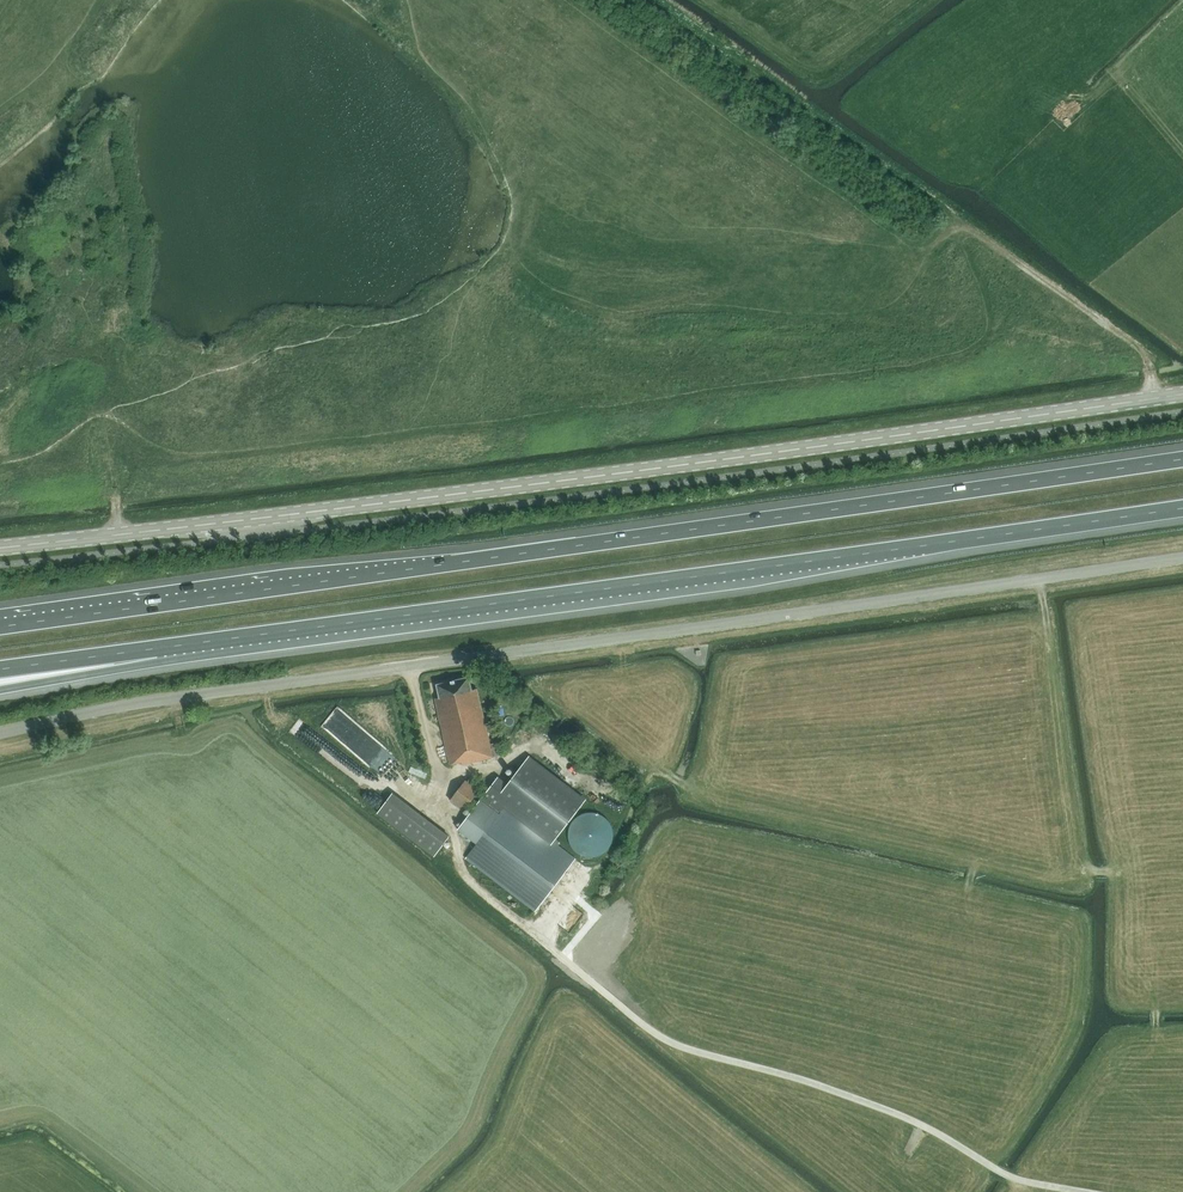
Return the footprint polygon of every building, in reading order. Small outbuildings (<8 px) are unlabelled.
[(490,745),(476,689),(471,690),(468,677),(436,685),(439,697),(434,698),(450,765),(461,762),(462,765),(493,758),(492,757),(502,754),(500,742),(490,745)] [(574,861),(552,844),(584,801),(527,758),(507,784),(497,777),(481,799),(457,829),(477,844),(467,857),(537,910),(574,861)] [(450,801),(463,811),(479,791),(477,789),(480,785),(471,777),(467,782),(465,781),(450,801)] [(393,797),(378,818),(436,861),(451,840),(393,797)] [(613,830),(611,826),(610,823),(608,821),(606,818),(603,816),(599,814),(595,813),(590,812),(586,812),(581,814),(578,816),(575,818),(573,820),(571,822),(570,825),(569,828),(568,832),(568,835),(568,838),(569,842),(571,846),(573,850),(576,852),(580,854),(584,856),(587,857),(591,857),(595,857),(598,856),(601,854),(605,852),(607,850),(610,847),(611,843),(613,839),(613,834),(613,830)]
